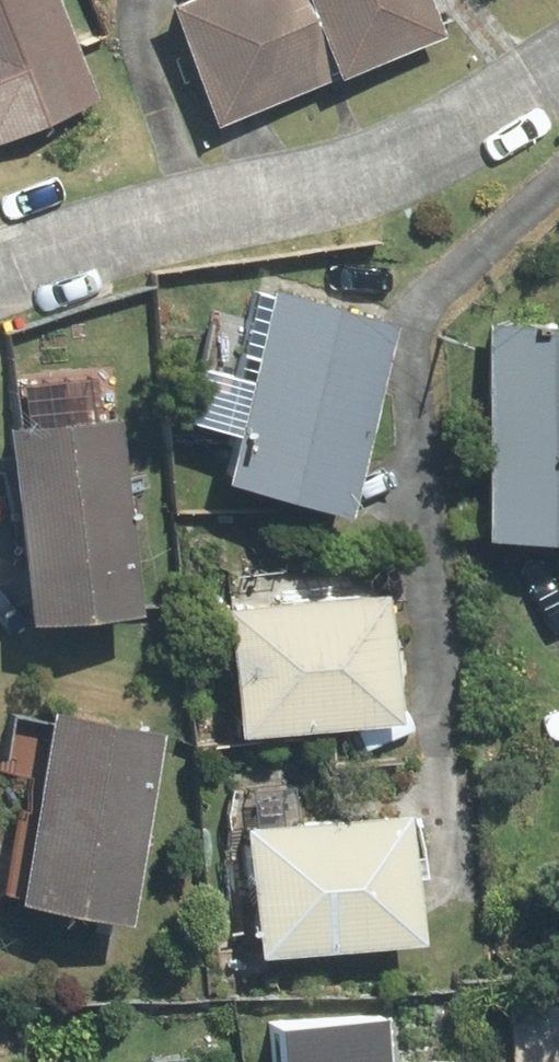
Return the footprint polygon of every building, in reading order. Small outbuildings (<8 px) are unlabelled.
[(59,0),(0,0),(0,140),(100,98),(59,0)] [(176,7),(222,124),(445,36),(431,0),(194,0),(176,7)] [(349,517),(398,326),(281,296),(259,384),(212,372),(198,426),(245,438),(232,487),(349,517)] [(488,547),(558,550),(558,329),(495,327),(488,547)] [(16,432),(37,627),(144,615),(124,421),(16,432)] [(394,596),(239,610),(250,739),(405,726),(394,596)] [(168,737),(57,717),(56,724),(17,717),(7,773),(29,777),(7,894),(26,898),(24,905),(133,925),(168,737)] [(416,818),(258,834),(271,959),(429,944),(416,818)] [(285,1061),(391,1061),(389,1021),(285,1034),(285,1061)]
